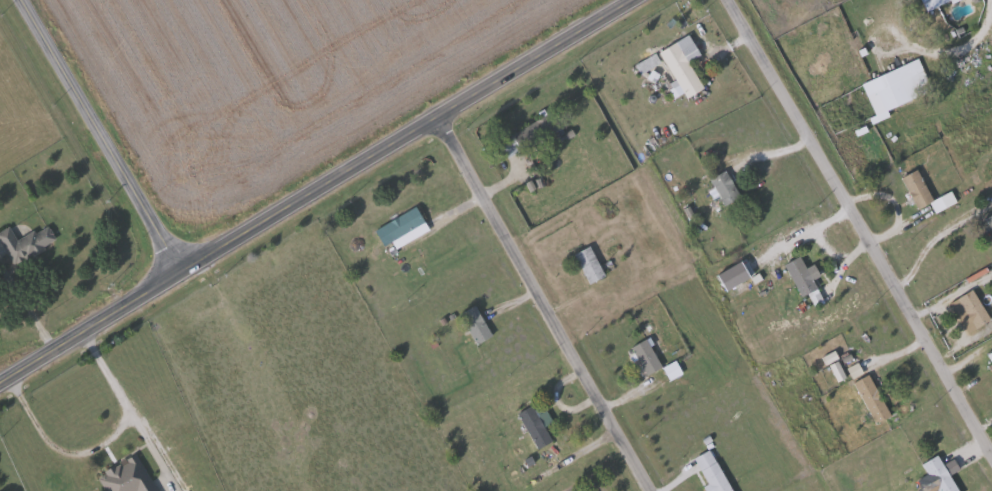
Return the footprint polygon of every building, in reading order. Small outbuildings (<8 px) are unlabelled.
[(929,12),(923,0),(952,0),(929,12)] [(688,98),(662,52),(679,42),(706,88),(688,98)] [(888,109),(891,116),(879,121),(864,82),(921,60),(934,91),(888,109)] [(501,142),(556,111),(565,128),(510,158),(501,142)] [(920,210),(903,178),(919,169),(936,202),(920,210)] [(712,179),(728,170),(743,197),(726,206),(712,179)] [(426,222),(385,245),(376,230),(418,207),(426,222)] [(16,266),(0,237),(0,232),(12,226),(20,241),(50,225),(59,242),(16,266)] [(608,275),(592,283),(575,254),(591,245),(608,275)] [(801,297),(787,262),(804,255),(824,303),(817,306),(811,293),(801,297)] [(973,289),(991,316),(991,318),(979,327),(960,298),(973,289)] [(479,344),(460,314),(476,304),(495,334),(479,344)] [(633,346),(648,337),(664,365),(649,374),(633,346)] [(893,414),(877,422),(856,381),(871,373),(893,414)] [(714,449),(733,490),(713,490),(698,456),(714,449)] [(140,452),(161,490),(140,490),(109,490),(99,474),(140,452)] [(930,452),(950,490),(938,490),(920,457),(930,452)]
